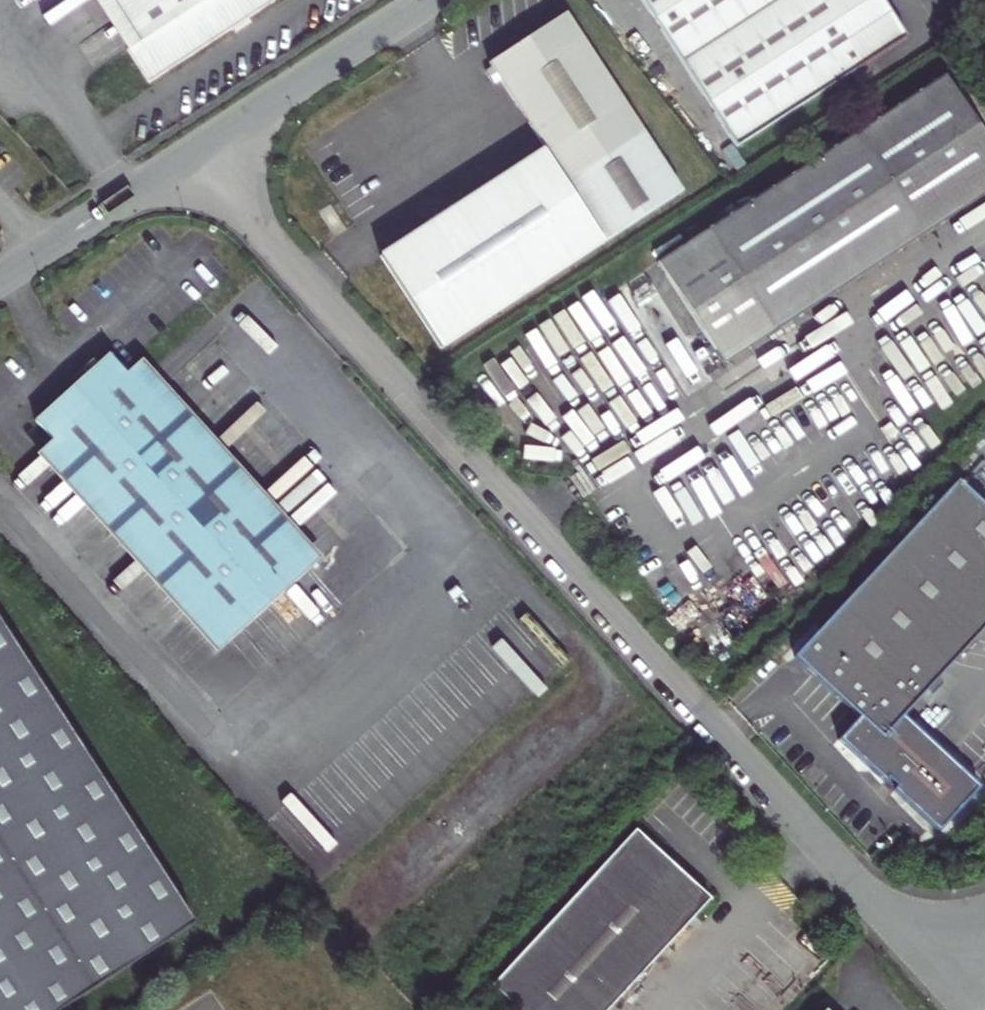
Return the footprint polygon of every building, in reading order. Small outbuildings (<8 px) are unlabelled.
[(125,50),(114,58),(136,91),(262,9),(256,0),(94,0),(125,50)] [(724,155),(894,49),(863,0),(628,0),(724,155)] [(568,14),(490,63),(493,70),(486,73),(496,88),(504,84),(543,145),(377,253),(438,346),(604,241),(681,191),(568,14)] [(652,266),(717,365),(984,195),(984,170),(931,86),(652,266)] [(55,436),(50,440),(233,639),(315,563),(134,365),(127,371),(120,363),(110,353),(39,417),(51,432),(55,436)] [(954,481),(792,658),(857,717),(836,740),(938,831),(978,787),(903,717),(984,628),(984,508),(954,481)] [(204,932),(0,619),(0,1009),(78,1009),(204,932)] [(479,997),(493,1009),(610,1009),(700,913),(623,841),(479,997)]
